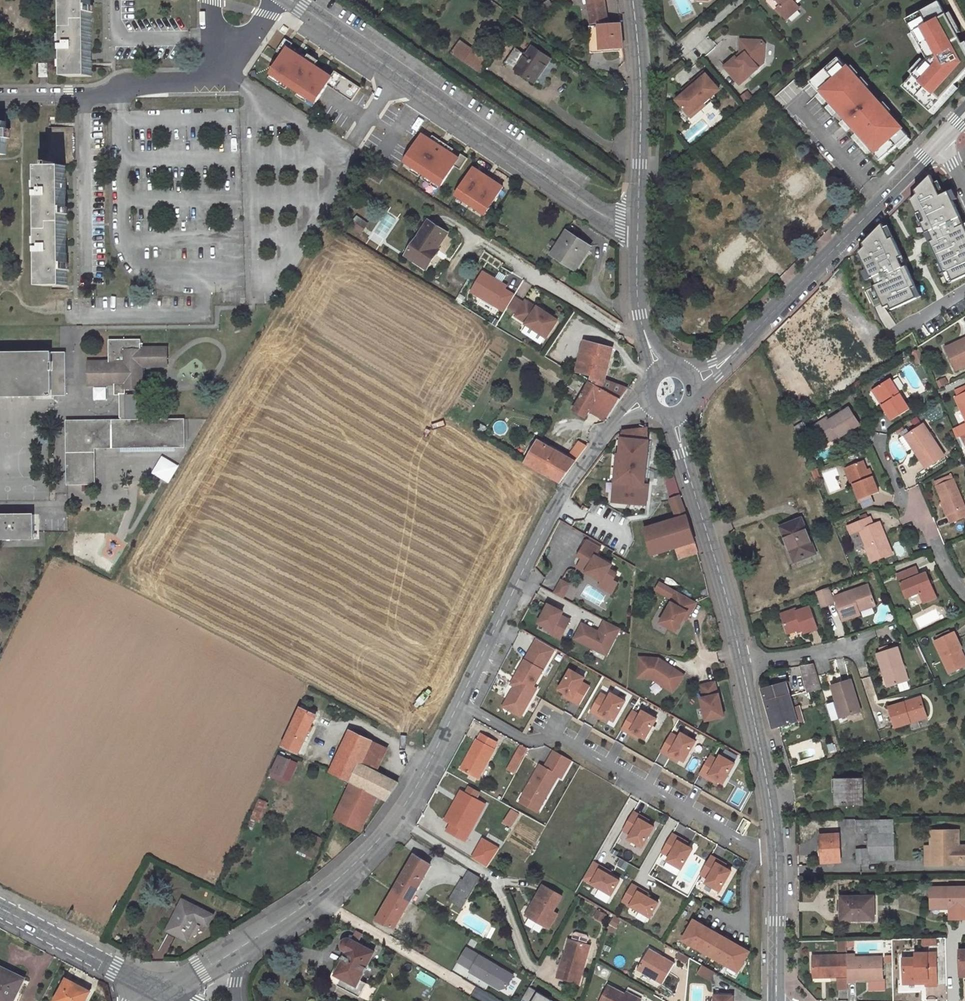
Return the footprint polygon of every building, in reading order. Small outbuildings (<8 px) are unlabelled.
[(68,76),(93,76),(93,68),(92,55),(92,52),(92,0),(67,0),(68,76)] [(554,7),(550,0),(539,7),(543,14),(554,7)] [(593,23),(600,22),(607,20),(604,0),(588,0),(593,23)] [(766,2),(773,10),(775,11),(777,10),(785,20),(797,10),(791,3),(795,0),(766,0),(766,2)] [(903,87),(930,112),(964,74),(964,49),(939,2),(906,20),(928,59),(903,87)] [(601,49),(623,47),(622,24),(608,25),(600,25),(601,49)] [(591,28),(592,50),(601,49),(600,25),(593,26),(591,28)] [(768,42),(765,39),(750,38),(749,51),(737,61),(734,58),(723,68),(738,86),(767,61),(764,58),(767,55),(768,42)] [(283,55),(287,48),(291,43),(285,39),(277,51),(283,55)] [(490,62),(460,40),(451,53),(481,74),(490,62)] [(551,60),(534,47),(527,56),(516,48),(511,57),(521,63),(516,70),(535,83),(551,60)] [(283,55),(271,74),(315,102),(326,85),(331,77),(314,66),(318,61),(308,55),(305,60),(287,48),(283,55)] [(521,63),(511,57),(506,62),(516,70),(521,63)] [(838,58),(810,83),(880,161),(908,137),(838,58)] [(335,72),(331,77),(326,85),(352,101),(360,88),(335,72)] [(717,93),(702,75),(693,82),(695,85),(676,101),(682,108),(677,113),(688,127),(713,106),(709,100),(717,93)] [(422,134),(404,161),(441,185),(459,158),(422,134)] [(48,166),(42,166),(43,285),(53,285),(67,285),(67,248),(66,200),(66,166),(54,166),(54,162),(48,162),(48,166)] [(474,167),(456,195),(485,214),(503,186),(474,167)] [(931,175),(915,190),(917,194),(911,200),(926,233),(925,234),(928,238),(930,243),(931,243),(947,278),(943,280),(945,286),(949,284),(964,277),(964,226),(954,201),(958,199),(954,189),(949,192),(949,191),(941,195),(931,175)] [(429,221),(406,256),(416,262),(427,269),(439,250),(437,249),(447,233),(429,221)] [(885,230),(883,225),(864,245),(865,249),(859,255),(867,271),(862,273),(867,283),(874,280),(877,286),(875,287),(886,309),(891,307),(893,311),(922,297),(905,260),(890,228),(885,230)] [(591,247),(568,232),(553,253),(576,269),(591,247)] [(525,303),(516,297),(509,308),(518,314),(525,303)] [(527,324),(527,325),(547,338),(558,322),(538,308),(537,309),(527,302),(525,303),(518,314),(517,316),(527,324)] [(541,344),(545,338),(526,325),(522,331),(541,344)] [(957,370),(964,366),(964,338),(946,348),(957,370)] [(141,340),(109,339),(109,362),(89,362),(89,384),(115,384),(115,394),(117,394),(120,394),(120,418),(121,418),(121,420),(67,420),(68,484),(83,484),(83,491),(88,491),(88,484),(96,484),(96,448),(185,447),(185,420),(140,420),(127,420),(127,394),(127,391),(127,388),(142,388),(141,365),(168,365),(167,357),(167,348),(166,348),(141,349),(141,340)] [(585,341),(582,353),(610,360),(613,348),(585,341)] [(912,351),(916,359),(922,357),(918,347),(912,351)] [(0,353),(0,396),(43,396),(54,396),(67,396),(67,352),(60,352),(0,353)] [(610,360),(582,353),(577,372),(592,375),(590,382),(603,389),(621,399),(628,389),(605,380),(610,360)] [(882,404),(892,420),(910,408),(890,379),(875,388),(884,403),(882,404)] [(590,382),(574,411),(587,418),(591,411),(603,389),(590,382)] [(841,382),(829,390),(833,396),(846,388),(841,382)] [(873,390),(882,404),(884,403),(875,388),(873,390)] [(603,389),(591,411),(607,420),(621,399),(603,389)] [(955,397),(964,419),(964,392),(955,397)] [(140,420),(140,394),(127,394),(127,420),(140,420)] [(832,436),(837,433),(840,437),(860,424),(849,407),(829,420),(827,417),(811,428),(822,446),(833,438),(832,436)] [(796,433),(809,425),(805,419),(794,426),(796,433)] [(917,454),(926,468),(944,456),(923,424),(907,434),(914,445),(918,446),(921,451),(917,454)] [(643,505),(647,505),(649,485),(645,484),(649,441),(648,441),(648,431),(648,428),(623,431),(621,454),(618,454),(614,502),(637,504),(643,505)] [(905,436),(917,454),(921,451),(918,446),(914,445),(907,434),(905,436)] [(568,457),(539,441),(527,462),(560,482),(587,447),(579,442),(568,457)] [(879,491),(873,475),(869,477),(866,468),(863,460),(844,468),(852,485),(853,484),(860,499),(870,495),(879,491)] [(672,466),(665,469),(667,475),(665,476),(669,492),(678,518),(688,515),(681,497),(682,496),(672,466)] [(811,470),(814,477),(821,475),(818,468),(811,470)] [(953,523),(964,517),(964,506),(951,474),(943,477),(945,482),(936,485),(953,523)] [(936,485),(945,482),(943,477),(934,481),(936,485)] [(860,499),(864,507),(873,503),(870,495),(860,499)] [(0,515),(0,540),(35,539),(35,532),(34,514),(0,515)] [(678,518),(645,528),(653,555),(676,548),(696,542),(688,515),(678,518)] [(848,526),(857,548),(866,544),(873,561),(892,553),(886,537),(881,538),(875,524),(873,524),(870,517),(848,526)] [(781,527),(795,562),(815,553),(801,519),(781,527)] [(875,524),(881,538),(886,537),(880,522),(875,524)] [(613,565),(597,556),(602,547),(588,539),(579,556),(583,558),(578,567),(603,581),(611,586),(614,580),(618,574),(610,569),(613,565)] [(696,542),(676,548),(680,559),(699,553),(696,542)] [(898,575),(907,598),(920,592),(924,603),(936,598),(926,573),(919,577),(916,568),(898,575)] [(563,597),(570,584),(562,580),(555,593),(563,597)] [(613,593),(619,583),(614,580),(611,586),(603,581),(601,586),(613,593)] [(835,596),(843,620),(861,614),(860,611),(858,607),(875,601),(869,584),(835,596)] [(829,587),(816,592),(821,607),(834,603),(829,587)] [(696,602),(678,591),(660,622),(676,631),(688,611),(690,613),(696,602)] [(908,598),(912,606),(922,602),(919,593),(908,598)] [(860,611),(876,605),(875,601),(858,607),(860,611)] [(549,604),(539,622),(553,629),(552,633),(561,638),(569,621),(561,617),(563,611),(549,604)] [(781,614),(788,633),(802,628),(804,633),(818,628),(811,607),(797,611),(796,609),(781,614)] [(607,654),(620,629),(607,622),(601,633),(583,623),(575,638),(607,654)] [(950,673),(964,666),(964,664),(958,650),(961,649),(954,633),(935,642),(950,673)] [(511,690),(500,710),(519,721),(536,691),(533,689),(554,652),(531,639),(504,686),(511,690)] [(898,648),(878,655),(883,671),(885,670),(891,686),(909,681),(898,648)] [(640,657),(638,677),(652,678),(673,692),(684,675),(659,658),(640,657)] [(815,663),(801,666),(807,693),(822,689),(815,663)] [(585,678),(572,670),(561,689),(574,697),(583,682),(585,678)] [(785,678),(761,685),(773,727),(797,721),(785,678)] [(832,687),(842,719),(861,713),(850,681),(832,687)] [(591,687),(583,682),(574,697),(572,700),(581,705),(591,687)] [(714,682),(700,685),(703,698),(701,698),(706,721),(723,717),(718,694),(717,694),(714,682)] [(602,712),(610,697),(602,692),(592,711),(600,715),(602,712)] [(616,720),(626,700),(613,692),(610,697),(602,712),(616,720)] [(922,701),(921,698),(905,703),(906,706),(922,701)] [(889,708),(895,729),(928,719),(922,701),(906,706),(905,703),(889,708)] [(309,708),(303,705),(291,729),(288,728),(286,732),(289,734),(284,745),(300,753),(317,715),(308,711),(309,708)] [(632,732),(641,716),(632,712),(622,730),(631,735),(632,732)] [(646,739),(657,720),(643,712),(641,716),(632,732),(646,739)] [(373,742),(351,731),(332,772),(352,782),(335,818),(362,831),(379,795),(387,800),(399,784),(374,771),(361,765),(373,742)] [(477,741),(461,768),(479,779),(495,751),(493,750),(497,743),(482,734),(478,741),(477,741)] [(671,754),(679,739),(671,734),(661,753),(669,757),(671,754)] [(685,762),(696,742),(682,734),(679,739),(671,754),(685,762)] [(385,748),(373,742),(361,765),(374,771),(385,748)] [(520,746),(515,755),(522,759),(527,750),(520,746)] [(539,762),(518,803),(540,814),(559,776),(563,778),(573,760),(552,749),(544,765),(539,762)] [(290,759),(280,754),(272,771),(282,776),(290,759)] [(710,776),(719,760),(710,756),(700,774),(708,779),(710,776)] [(724,783),(735,764),(721,756),(719,760),(710,776),(724,783)] [(836,779),(836,804),(862,804),(862,779),(836,779)] [(483,804),(463,793),(445,826),(464,837),(483,804)] [(510,810),(504,824),(511,827),(517,813),(510,810)] [(641,820),(642,817),(634,812),(624,830),(632,835),(641,820)] [(856,819),(856,832),(868,832),(869,860),(894,860),(894,819),(856,819)] [(643,847),(654,827),(641,820),(632,835),(629,839),(643,847)] [(931,865),(948,865),(948,860),(964,860),(964,846),(959,846),(958,830),(931,830),(931,846),(931,865)] [(679,841),(681,838),(672,834),(662,852),(670,857),(679,841)] [(821,836),(822,862),(840,861),(839,835),(821,836)] [(483,837),(471,857),(488,867),(500,847),(483,837)] [(681,869),(692,849),(679,841),(670,857),(668,861),(681,869)] [(857,849),(857,863),(868,863),(867,849),(857,849)] [(432,865),(415,855),(393,893),(411,902),(432,865)] [(718,864),(719,861),(711,856),(700,874),(709,879),(718,864)] [(584,879),(593,884),(601,870),(603,868),(594,863),(584,879)] [(720,891),(731,871),(718,864),(709,879),(706,883),(720,891)] [(621,881),(601,870),(593,884),(613,895),(621,881)] [(482,877),(471,871),(465,881),(463,880),(461,883),(474,891),(482,877)] [(461,883),(450,902),(463,909),(474,891),(461,883)] [(623,901),(631,906),(640,892),(641,889),(632,884),(623,901)] [(544,885),(527,916),(550,929),(556,919),(551,917),(554,911),(563,896),(544,885)] [(964,908),(964,888),(929,888),(929,909),(948,909),(964,908)] [(659,903),(640,892),(631,906),(651,917),(659,903)] [(393,893),(377,921),(395,929),(411,902),(393,893)] [(841,897),(841,920),(874,919),(874,897),(841,897)] [(213,915),(183,900),(168,930),(188,941),(198,921),(208,926),(213,915)] [(948,909),(948,919),(964,919),(964,908),(948,909)] [(598,910),(593,918),(602,923),(607,914),(598,910)] [(751,952),(694,919),(681,940),(739,973),(751,952)] [(573,940),(572,940),(568,955),(566,954),(561,971),(562,971),(560,978),(580,984),(591,945),(588,944),(590,938),(589,935),(578,932),(575,934),(573,940)] [(361,980),(375,952),(352,940),(351,940),(348,940),(346,942),(344,945),(344,947),(345,949),(345,951),(348,952),(336,975),(342,978),(338,985),(360,997),(367,984),(361,980)] [(505,991),(514,971),(465,948),(455,968),(505,991)] [(674,964),(649,949),(638,969),(663,984),(674,964)] [(677,958),(687,963),(690,958),(680,952),(677,958)] [(902,959),(903,980),(925,979),(925,985),(936,984),(935,953),(915,953),(915,958),(902,959)] [(882,978),(881,956),(854,957),(854,954),(846,955),(847,982),(854,982),(854,979),(870,978),(882,978)] [(846,955),(812,956),(812,974),(822,973),(822,977),(836,977),(836,988),(847,988),(847,982),(846,955)] [(892,966),(891,955),(884,955),(885,975),(893,975),(892,966)] [(715,972),(703,965),(698,973),(710,980),(715,972)] [(1,967),(0,970),(0,1000),(14,1000),(25,979),(1,967)] [(67,979),(56,1000),(86,1000),(91,992),(67,979)] [(552,998),(528,987),(523,1000),(526,1000),(550,1000),(552,998)] [(609,987),(602,1000),(639,1000),(628,995),(609,987)]
